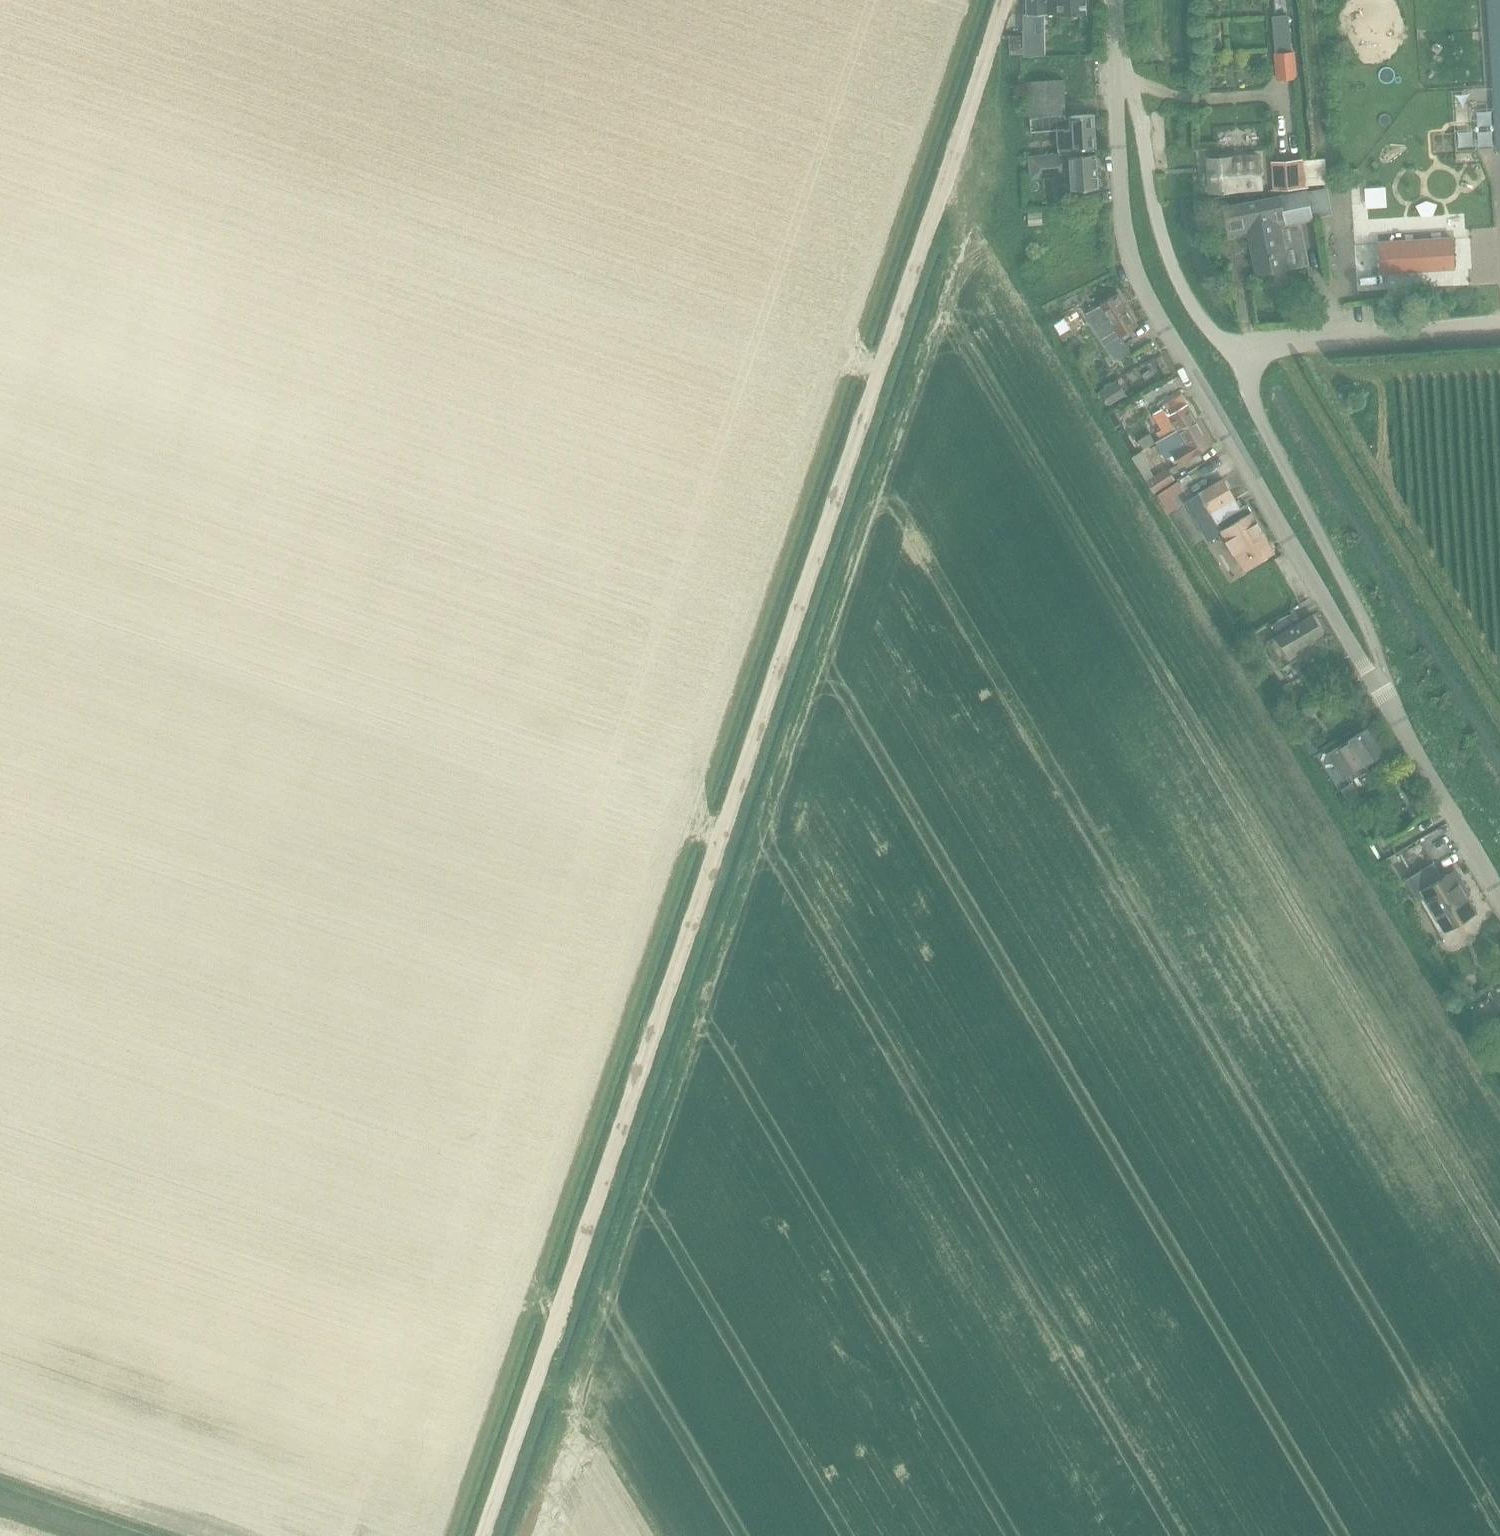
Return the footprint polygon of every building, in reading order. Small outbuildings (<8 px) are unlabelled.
[(1045,14),(1066,14),(1086,13),(1086,0),(1028,0),(1027,13),(1024,13),(1024,35),(1024,55),(1045,55),(1045,14)] [(1498,148),(1499,148),(1499,0),(1488,0),(1498,148)] [(1374,13),(1359,24),(1369,39),(1385,28),(1374,13)] [(1282,26),(1283,46),(1294,46),(1294,26),(1282,26)] [(1024,35),(1011,35),(1011,55),(1024,55),(1024,35)] [(1294,52),(1292,52),(1276,54),(1275,54),(1277,80),(1296,78),(1294,52)] [(1064,79),(1028,82),(1031,131),(1067,129),(1064,79)] [(1094,114),(1071,116),(1071,129),(1058,130),(1060,150),(1096,147),(1094,114)] [(1217,131),(1218,150),(1230,150),(1229,130),(1217,131)] [(1072,190),(1079,189),(1099,188),(1096,153),(1070,155),(1072,190)] [(1047,155),(1030,156),(1031,177),(1070,175),(1069,154),(1047,155)] [(1264,190),(1263,167),(1262,156),(1230,158),(1210,159),(1212,190),(1232,189),(1250,187),(1250,191),(1264,190)] [(1276,189),(1300,187),(1298,161),(1274,162),(1276,189)] [(1229,233),(1249,229),(1257,274),(1288,268),(1279,225),(1313,218),(1313,217),(1332,214),(1326,187),(1308,191),(1308,190),(1224,207),(1229,233)] [(1041,212),(1028,212),(1029,225),(1041,224),(1041,212)] [(1452,238),(1380,242),(1382,274),(1454,270),(1452,238)] [(1138,326),(1119,294),(1101,304),(1087,312),(1100,334),(1106,345),(1138,326)] [(1077,310),(1067,316),(1071,323),(1081,317),(1077,310)] [(1101,391),(1109,404),(1126,393),(1118,380),(1101,391)] [(1163,439),(1197,419),(1182,394),(1163,405),(1165,407),(1154,413),(1163,429),(1159,431),(1163,438),(1163,439)] [(1173,455),(1179,464),(1195,454),(1212,444),(1197,419),(1163,439),(1163,438),(1156,442),(1166,459),(1173,455)] [(1153,445),(1148,436),(1138,441),(1144,451),(1153,445)] [(1142,451),(1132,457),(1139,468),(1147,463),(1149,462),(1142,451)] [(1147,481),(1155,492),(1175,479),(1168,468),(1147,481)] [(1245,569),(1258,561),(1275,551),(1247,504),(1241,507),(1223,478),(1206,488),(1199,492),(1211,513),(1200,519),(1205,528),(1217,521),(1245,569)] [(1183,489),(1178,480),(1156,494),(1168,514),(1179,507),(1172,496),(1183,489)] [(1297,648),(1305,643),(1323,633),(1313,614),(1301,621),(1296,610),(1287,615),(1280,619),(1273,623),(1279,634),(1266,641),(1280,667),(1301,655),(1297,648)] [(1304,719),(1317,711),(1312,703),(1299,710),(1304,719)] [(1344,778),(1368,762),(1385,752),(1369,727),(1352,738),(1328,753),(1344,778)] [(1348,801),(1360,794),(1352,782),(1341,790),(1348,801)] [(1446,929),(1459,921),(1476,911),(1453,871),(1442,877),(1434,862),(1407,878),(1419,899),(1426,895),(1446,929)]
